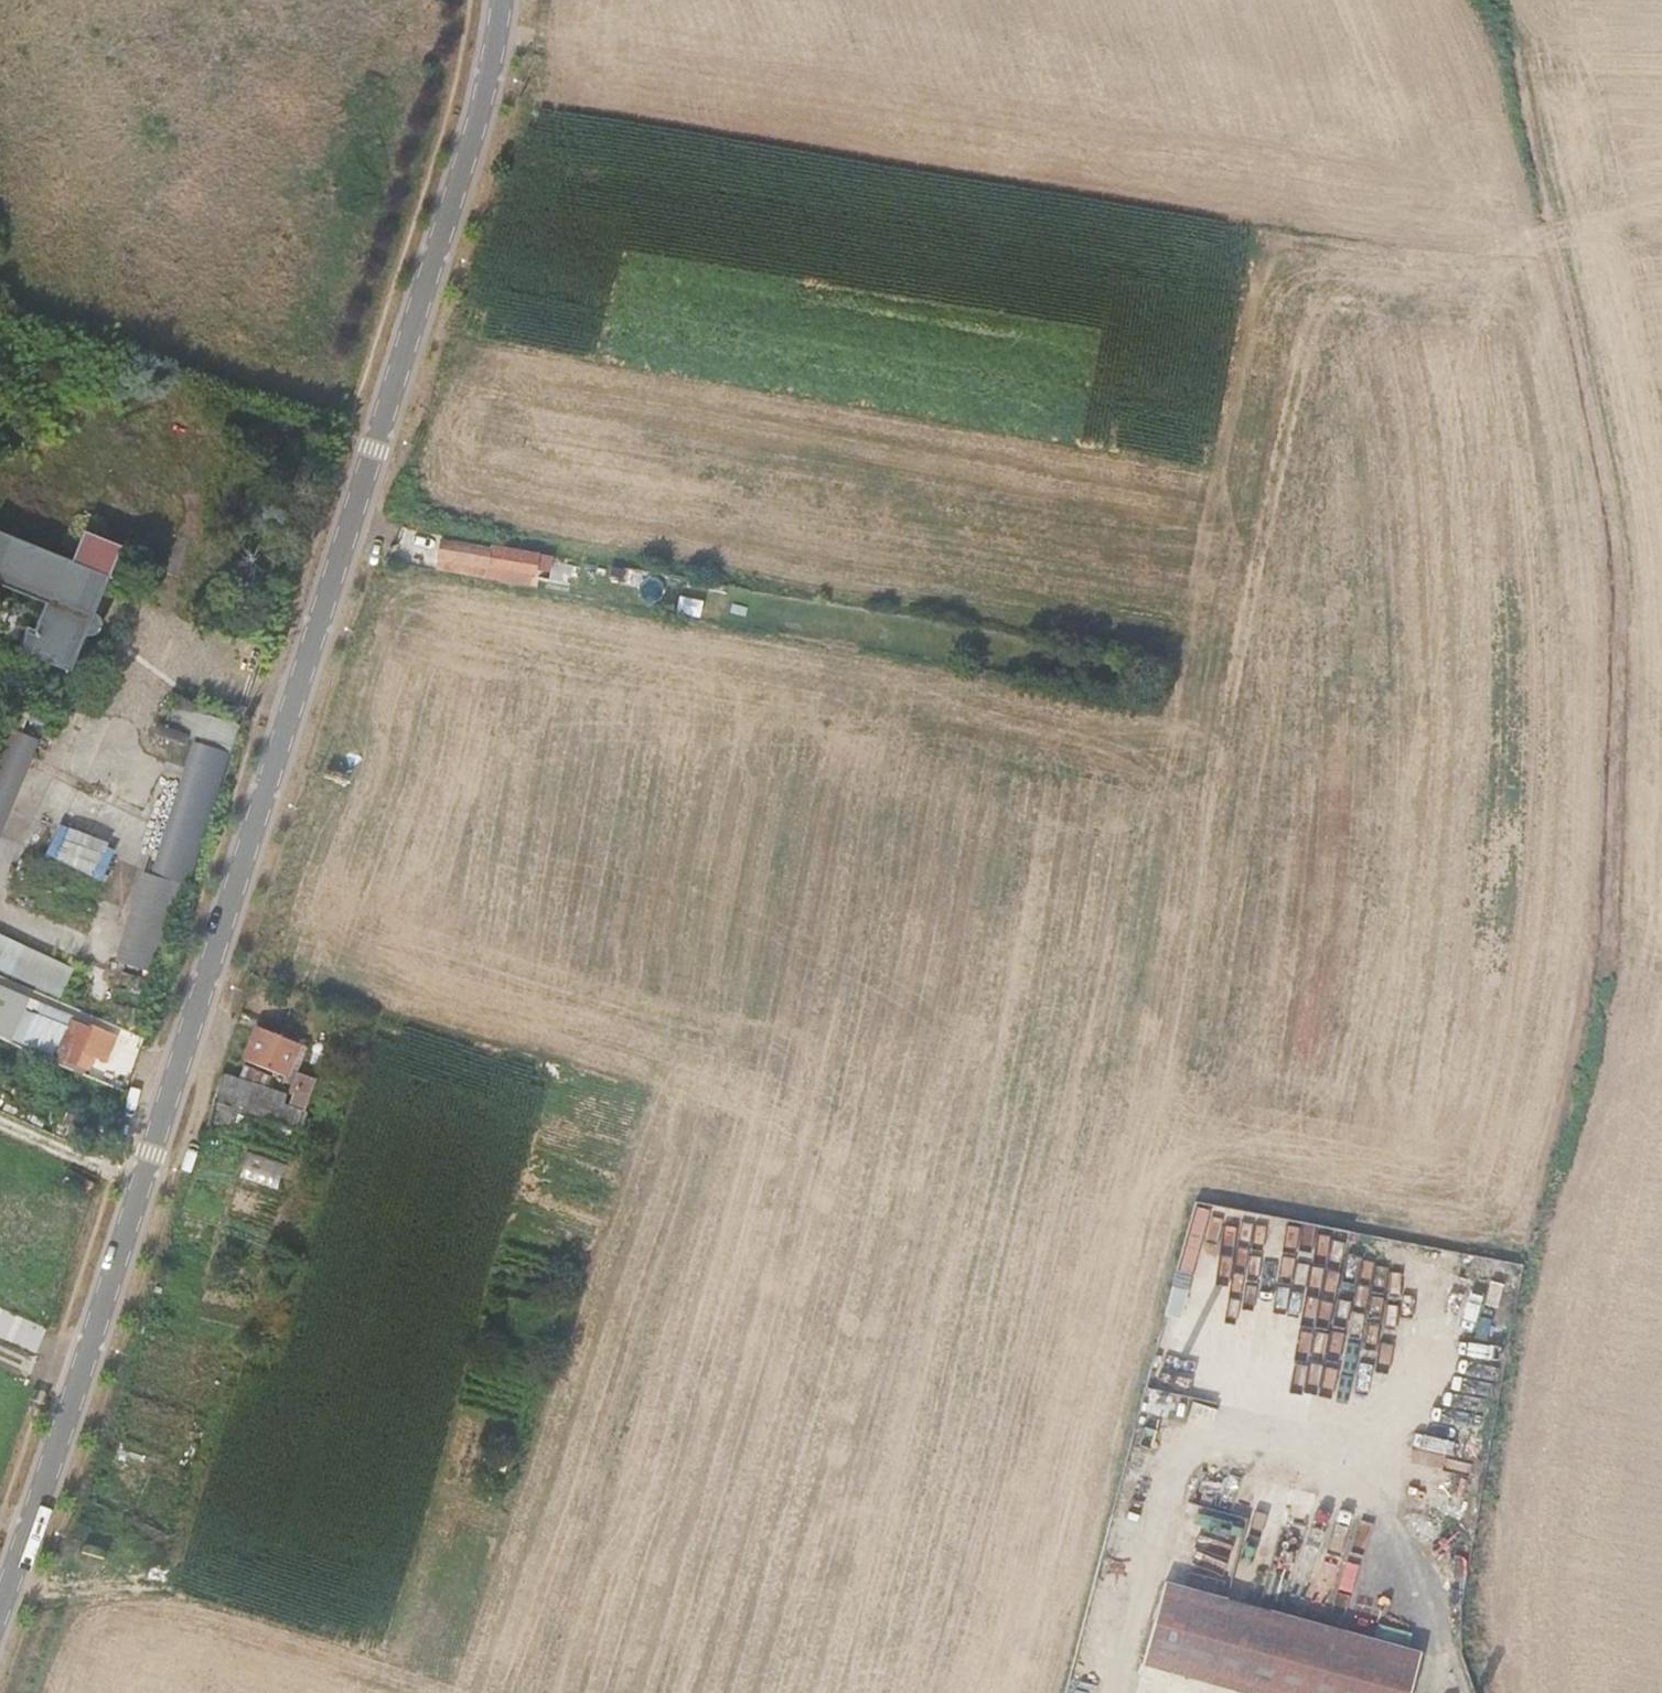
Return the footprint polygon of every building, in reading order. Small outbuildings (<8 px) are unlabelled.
[(72,561),(109,576),(121,545),(84,531),(72,561)] [(109,576),(72,561),(0,533),(0,580),(49,600),(102,623),(102,619),(100,615),(98,612),(95,611),(109,576)] [(534,555),(489,547),(489,550),(439,542),(435,570),(529,586),(534,555)] [(102,623),(49,600),(0,580),(0,583),(48,603),(39,628),(30,625),(23,642),(52,655),(74,665),(86,633),(94,632),(97,631),(99,629),(101,624),(102,623)] [(72,669),(74,665),(52,655),(23,642),(21,649),(72,669)] [(26,765),(37,741),(1,725),(0,728),(0,754),(26,765)] [(210,803),(225,760),(194,750),(180,792),(210,803)] [(9,804),(26,765),(0,754),(0,800),(9,804)] [(180,890),(210,803),(180,792),(150,879),(180,890)] [(9,804),(0,800),(0,826),(9,804)] [(105,877),(118,843),(60,821),(47,855),(105,877)] [(65,992),(76,961),(0,933),(0,969),(65,992)] [(41,1019),(61,1029),(66,1018),(46,1009),(41,1019)] [(60,1059),(74,1066),(90,1029),(76,1023),(60,1059)] [(300,1048),(259,1031),(246,1061),(288,1078),(300,1048)] [(1147,1589),(1127,1671),(1211,1692),(1396,1692),(1404,1656),(1147,1589)]
